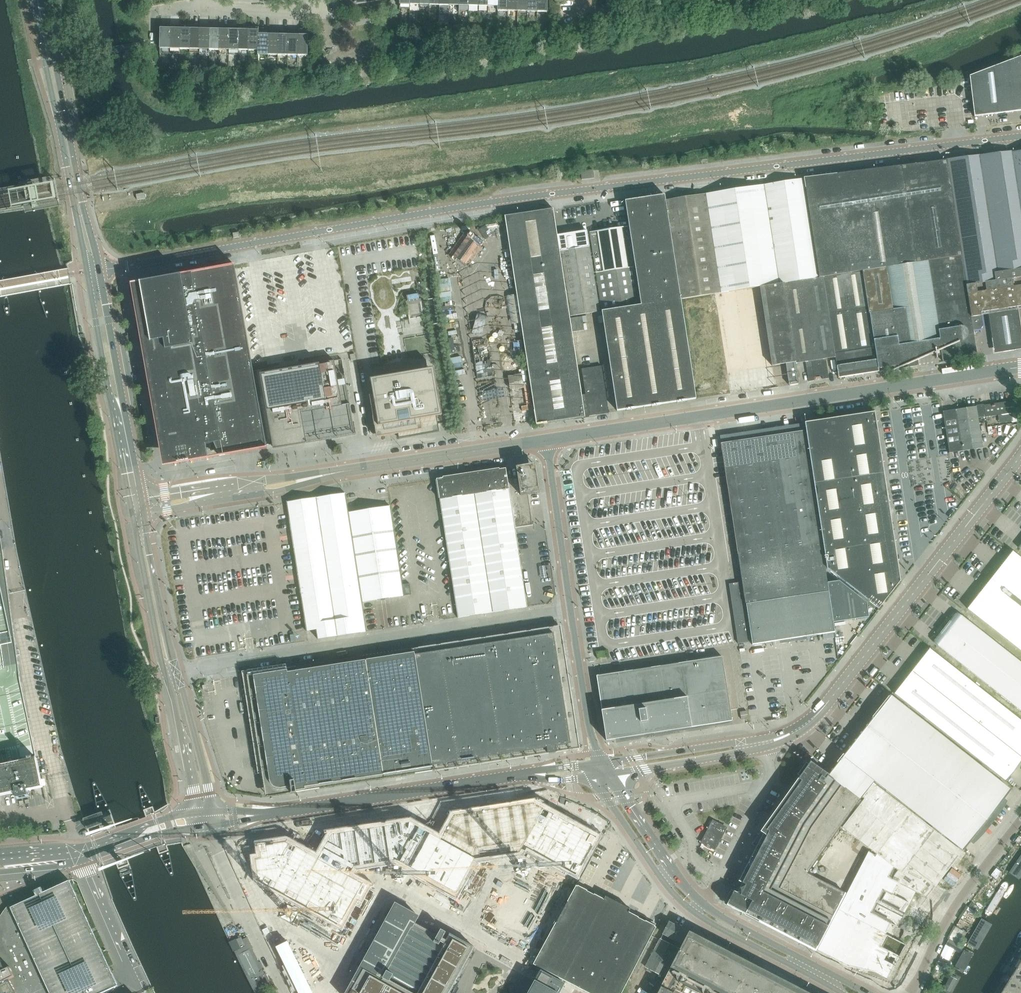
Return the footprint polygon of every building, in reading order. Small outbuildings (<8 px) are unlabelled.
[(508,11),(508,0),(498,0),(498,7),(497,11),(508,11)] [(518,11),(518,0),(508,0),(508,11),(518,11)] [(527,12),(528,0),(518,0),(518,11),(527,12)] [(537,12),(537,0),(528,0),(527,12),(537,12)] [(537,12),(547,12),(548,0),(537,0),(537,12)] [(170,53),(170,49),(171,25),(160,25),(160,53),(170,53)] [(170,49),(180,49),(180,26),(171,25),(170,49)] [(180,49),(190,49),(190,26),(180,26),(180,49)] [(199,49),(200,26),(190,26),(190,49),(199,49)] [(199,49),(209,50),(210,26),(200,26),(199,49)] [(209,50),(219,50),(219,26),(210,26),(209,50)] [(219,50),(229,50),(229,27),(219,26),(219,50)] [(239,27),(229,27),(229,50),(238,50),(239,27)] [(239,27),(238,50),(248,50),(249,27),(239,27)] [(248,50),(258,51),(258,31),(259,31),(259,27),(249,27),(248,50)] [(258,55),(268,55),(268,32),(259,31),(258,31),(258,51),(258,55)] [(268,55),(278,55),(278,32),(268,32),(268,55)] [(278,55),(287,55),(288,32),(278,32),(278,55)] [(288,32),(287,55),(298,56),(298,32),(288,32)] [(298,32),(298,56),(308,56),(308,32),(298,32)] [(975,117),(1020,111),(1020,56),(970,76),(975,117)] [(966,286),(1020,277),(1020,210),(1018,192),(1013,153),(1013,152),(947,161),(962,256),(966,286)] [(1013,153),(1020,207),(1020,152),(1013,153)] [(947,161),(903,166),(917,263),(931,261),(962,256),(947,161)] [(917,263),(903,166),(804,178),(804,179),(820,278),(824,277),(917,263)] [(581,171),(582,180),(594,178),(593,170),(581,171)] [(804,280),(820,278),(804,179),(794,180),(795,184),(775,187),(774,183),(765,184),(780,284),(784,283),(799,281),(804,280)] [(705,194),(715,253),(721,293),(731,291),(760,287),(780,284),(765,184),(744,187),(745,192),(726,195),(725,190),(705,194)] [(705,194),(695,195),(696,200),(677,202),(676,198),(666,199),(676,263),(681,300),(721,293),(715,253),(705,194)] [(625,201),(629,226),(641,306),(681,300),(676,263),(666,199),(665,200),(665,195),(625,201)] [(585,417),(582,395),(560,251),(558,237),(553,209),(505,216),(537,424),(585,417)] [(629,226),(589,232),(602,311),(641,306),(629,226)] [(466,229),(450,252),(469,266),(486,243),(466,229)] [(571,316),(599,312),(587,231),(579,232),(579,234),(558,237),(560,251),(561,251),(571,316)] [(973,330),(966,286),(962,256),(931,261),(943,339),(939,340),(942,353),(943,362),(977,357),(973,330)] [(896,309),(905,368),(918,366),(916,353),(935,350),(936,357),(937,356),(936,354),(942,353),(939,340),(943,339),(931,261),(917,263),(879,269),(863,271),(869,313),(896,309)] [(135,283),(145,343),(148,343),(150,352),(155,351),(155,353),(156,353),(157,360),(151,361),(159,403),(164,402),(165,408),(166,410),(166,411),(161,412),(167,450),(172,450),(173,451),(175,464),(177,464),(191,461),(192,461),(193,461),(207,458),(208,458),(209,458),(212,457),(212,458),(214,458),(214,457),(218,456),(218,457),(236,454),(235,453),(257,449),(257,450),(267,448),(235,266),(219,268),(150,281),(137,283),(135,283)] [(869,313),(863,271),(824,277),(836,357),(839,378),(879,372),(875,348),(869,313)] [(836,357),(824,277),(820,278),(804,280),(816,360),(805,362),(809,382),(815,381),(814,378),(822,376),(823,379),(828,378),(826,359),(836,357)] [(966,286),(973,330),(980,329),(982,326),(980,313),(1020,307),(1020,277),(966,286)] [(784,283),(796,364),(805,362),(816,360),(804,280),(799,281),(784,283)] [(786,364),(789,386),(799,384),(796,364),(784,283),(780,284),(760,287),(772,366),(786,364)] [(617,411),(696,399),(681,300),(641,306),(602,311),(617,411)] [(722,309),(728,349),(758,344),(752,304),(722,309)] [(905,368),(896,309),(869,313),(875,348),(879,372),(892,370),(905,368)] [(992,316),(997,354),(1020,351),(1020,312),(992,316)] [(582,395),(585,417),(609,413),(602,366),(585,369),(584,367),(594,366),(589,337),(577,339),(585,394),(582,395)] [(337,378),(334,361),(260,373),(273,449),(355,435),(345,376),(337,378)] [(370,396),(377,438),(398,434),(399,439),(440,432),(437,416),(442,415),(434,368),(412,372),(402,374),(402,373),(391,375),(391,376),(374,379),(371,379),(373,395),(370,396)] [(521,406),(522,411),(534,409),(534,405),(531,405),(528,381),(519,382),(517,375),(508,376),(511,390),(524,388),(527,406),(521,406)] [(982,448),(982,447),(978,417),(1015,411),(1014,401),(943,412),(949,453),(982,448)] [(878,413),(808,424),(831,571),(881,610),(904,582),(878,413)] [(827,582),(804,431),(721,444),(743,582),(729,584),(738,644),(752,642),(752,645),(835,633),(833,622),(869,617),(867,602),(839,581),(827,582)] [(540,493),(538,481),(536,464),(528,465),(516,467),(518,478),(508,480),(515,528),(533,525),(528,495),(540,493)] [(508,480),(506,469),(437,479),(458,618),(527,607),(515,528),(508,480)] [(346,494),(316,498),(287,502),(306,625),(315,624),(317,639),(368,631),(363,602),(405,596),(404,595),(403,585),(391,506),(349,513),(346,494)] [(4,766),(35,759),(35,757),(36,757),(37,757),(34,746),(32,737),(31,733),(30,724),(24,698),(21,683),(19,666),(12,619),(9,593),(2,548),(0,532),(0,766),(4,766)] [(967,609),(1020,651),(1020,558),(1016,554),(1012,551),(1006,560),(967,609)] [(410,584),(403,585),(404,595),(411,594),(410,584)] [(950,621),(940,633),(944,637),(937,645),(1020,712),(1020,663),(961,615),(954,624),(950,621)] [(417,648),(414,649),(433,770),(547,752),(548,754),(557,752),(557,751),(573,748),(577,742),(564,658),(563,658),(562,654),(561,644),(562,644),(560,633),(554,629),(417,650),(417,648)] [(433,771),(433,770),(414,649),(414,648),(253,673),(270,780),(271,784),(275,788),(279,789),(286,788),(291,787),(292,794),(433,771)] [(895,693),(1006,781),(1020,763),(1020,721),(929,649),(895,693)] [(604,734),(605,744),(618,742),(731,724),(731,722),(730,722),(721,660),(597,679),(595,679),(604,734)] [(1011,790),(891,696),(890,695),(890,696),(890,695),(890,696),(889,697),(890,697),(885,703),(884,703),(883,704),(884,705),(879,711),(879,710),(877,711),(878,712),(874,718),(873,717),(872,719),(872,720),(868,725),(867,725),(866,726),(867,727),(862,733),(861,732),(860,734),(861,734),(856,740),(855,739),(854,741),(855,742),(850,747),(848,748),(849,749),(845,755),(844,754),(843,756),(839,762),(838,761),(837,763),(838,764),(833,769),(832,769),(831,770),(832,771),(829,775),(860,798),(874,781),(964,851),(965,850),(964,849),(969,843),(969,844),(971,842),(970,842),(974,836),(975,836),(1000,805),(999,805),(1003,799),(1004,800),(1005,798),(1004,797),(1009,791),(1010,792),(1011,791),(1011,790)] [(4,766),(0,766),(0,796),(16,793),(18,799),(29,797),(28,790),(43,787),(37,760),(34,759),(33,757),(29,758),(4,766)] [(829,775),(810,762),(752,844),(757,847),(727,905),(806,945),(816,950),(846,893),(815,877),(815,873),(816,872),(816,870),(814,870),(812,867),(841,827),(861,798),(860,798),(829,775)] [(830,925),(816,950),(848,967),(875,973),(888,980),(907,944),(893,937),(916,893),(927,899),(964,851),(874,781),(860,798),(861,798),(848,817),(847,818),(841,827),(869,848),(846,893),(830,925)] [(83,819),(87,830),(99,825),(100,828),(106,825),(106,824),(114,821),(110,809),(83,819)] [(713,821),(702,843),(715,849),(726,828),(713,821)] [(1010,870),(1016,875),(1020,867),(1020,854),(1010,870)] [(10,908),(50,992),(103,992),(118,986),(114,978),(69,881),(10,908)] [(1011,886),(1004,882),(982,915),(989,920),(1011,886)] [(578,883),(533,964),(543,969),(564,980),(606,900),(607,897),(605,896),(605,897),(604,900),(594,895),(587,891),(578,887),(579,883),(578,883)] [(564,980),(576,987),(588,992),(622,992),(656,927),(655,927),(645,922),(638,918),(629,913),(630,909),(629,908),(627,911),(620,908),(613,904),(606,900),(564,980)] [(451,988),(452,987),(457,979),(457,978),(462,969),(462,968),(467,959),(467,960),(468,959),(473,948),(474,948),(473,947),(464,942),(463,942),(460,940),(459,939),(459,940),(450,935),(450,934),(449,935),(447,940),(443,938),(446,932),(441,929),(438,935),(415,922),(418,916),(395,904),(347,992),(449,992),(451,988)] [(9,908),(6,912),(2,916),(1,920),(0,921),(0,984),(5,982),(10,979),(15,977),(37,965),(10,908),(9,908)] [(982,920),(968,945),(975,949),(990,924),(982,920)] [(669,922),(646,967),(664,976),(688,931),(669,922)] [(242,940),(240,935),(238,936),(239,938),(236,940),(238,944),(240,949),(235,952),(240,962),(243,967),(245,973),(251,984),(254,989),(256,987),(253,981),(265,975),(265,974),(263,970),(262,971),(261,970),(258,963),(251,949),(252,948),(250,944),(247,938),(247,937),(242,940)] [(658,992),(798,992),(688,936),(687,935),(658,992)] [(973,955),(963,950),(952,969),(962,975),(973,955)] [(1012,966),(1020,972),(1020,960),(1017,957),(1012,966)] [(37,967),(37,965),(15,977),(10,979),(5,982),(13,992),(15,992),(43,980),(37,967)] [(1006,975),(1020,984),(1020,972),(1012,966),(1006,975)] [(564,984),(563,984),(553,978),(552,978),(552,977),(542,971),(541,972),(535,981),(535,982),(531,990),(530,990),(530,991),(529,992),(559,992),(564,984)] [(951,971),(941,990),(947,992),(953,992),(961,977),(951,971)] [(1006,975),(1001,983),(1016,992),(1020,992),(1020,985),(1006,975)] [(43,980),(15,992),(50,992),(43,980)] [(997,992),(1016,992),(1001,983),(995,992),(997,992)]
